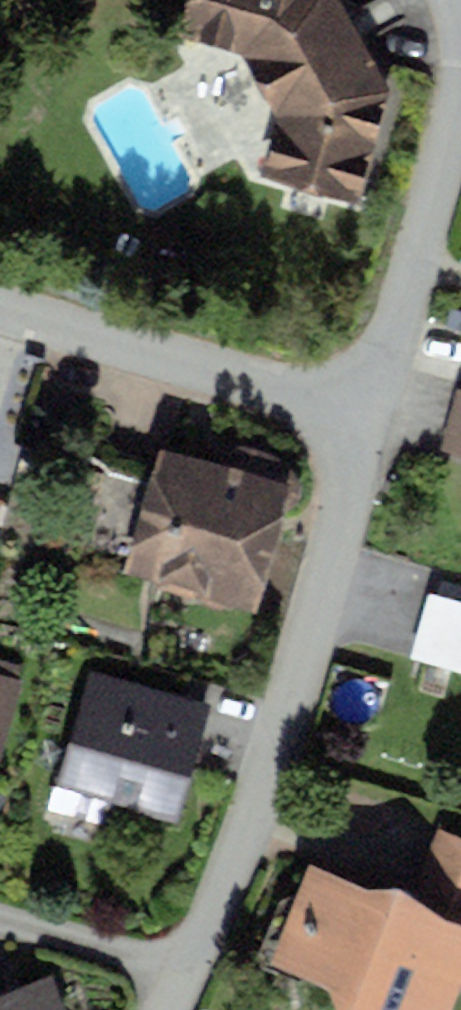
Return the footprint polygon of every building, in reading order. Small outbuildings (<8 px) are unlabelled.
[(178,34),(243,53),(278,121),(261,176),(357,204),(390,93),(338,0),(188,0),(178,34)] [(446,452),(460,456),(460,397),(446,452)] [(299,493),(162,454),(125,586),(262,624),(299,493)] [(212,706),(91,671),(54,798),(175,833),(212,706)] [(0,674),(0,772),(25,680),(0,674)] [(316,870),(280,963),(333,983),(350,1009),(460,1009),(460,842),(438,832),(413,885),(376,893),(316,870)] [(0,1006),(0,1009),(60,1009),(53,988),(0,1006)]
